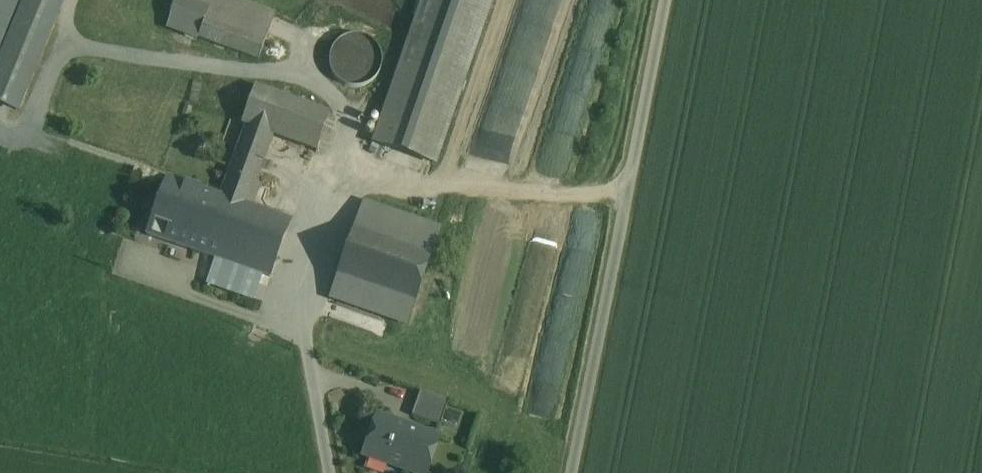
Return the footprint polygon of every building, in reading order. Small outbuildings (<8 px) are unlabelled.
[(12,108),(56,0),(0,0),(0,103),(12,108)] [(236,0),(176,0),(167,26),(259,60),(276,14),(236,0)] [(375,142),(436,163),(492,0),(424,0),(375,142)] [(374,67),(376,56),(374,46),(368,38),(359,32),(348,30),(338,32),(330,38),(324,47),(322,57),(324,68),(330,76),(339,82),(349,84),(360,81),(368,75),(374,67)] [(330,115),(255,87),(242,122),(246,124),(274,134),(317,150),(330,115)] [(246,124),(223,189),(229,192),(226,199),(230,201),(251,208),(260,185),(256,184),(274,134),(246,124)] [(226,199),(167,179),(147,234),(199,251),(212,213),(224,217),(230,201),(226,199)] [(251,208),(230,201),(224,217),(212,213),(199,251),(219,259),(271,277),(291,222),(251,208)] [(431,254),(376,234),(379,224),(359,217),(331,297),(407,323),(409,316),(431,254)] [(271,277),(219,259),(207,295),(259,313),(271,277)] [(449,401),(421,390),(412,416),(440,426),(449,401)] [(411,429),(381,418),(367,457),(412,472),(423,472),(436,438),(411,429)]
